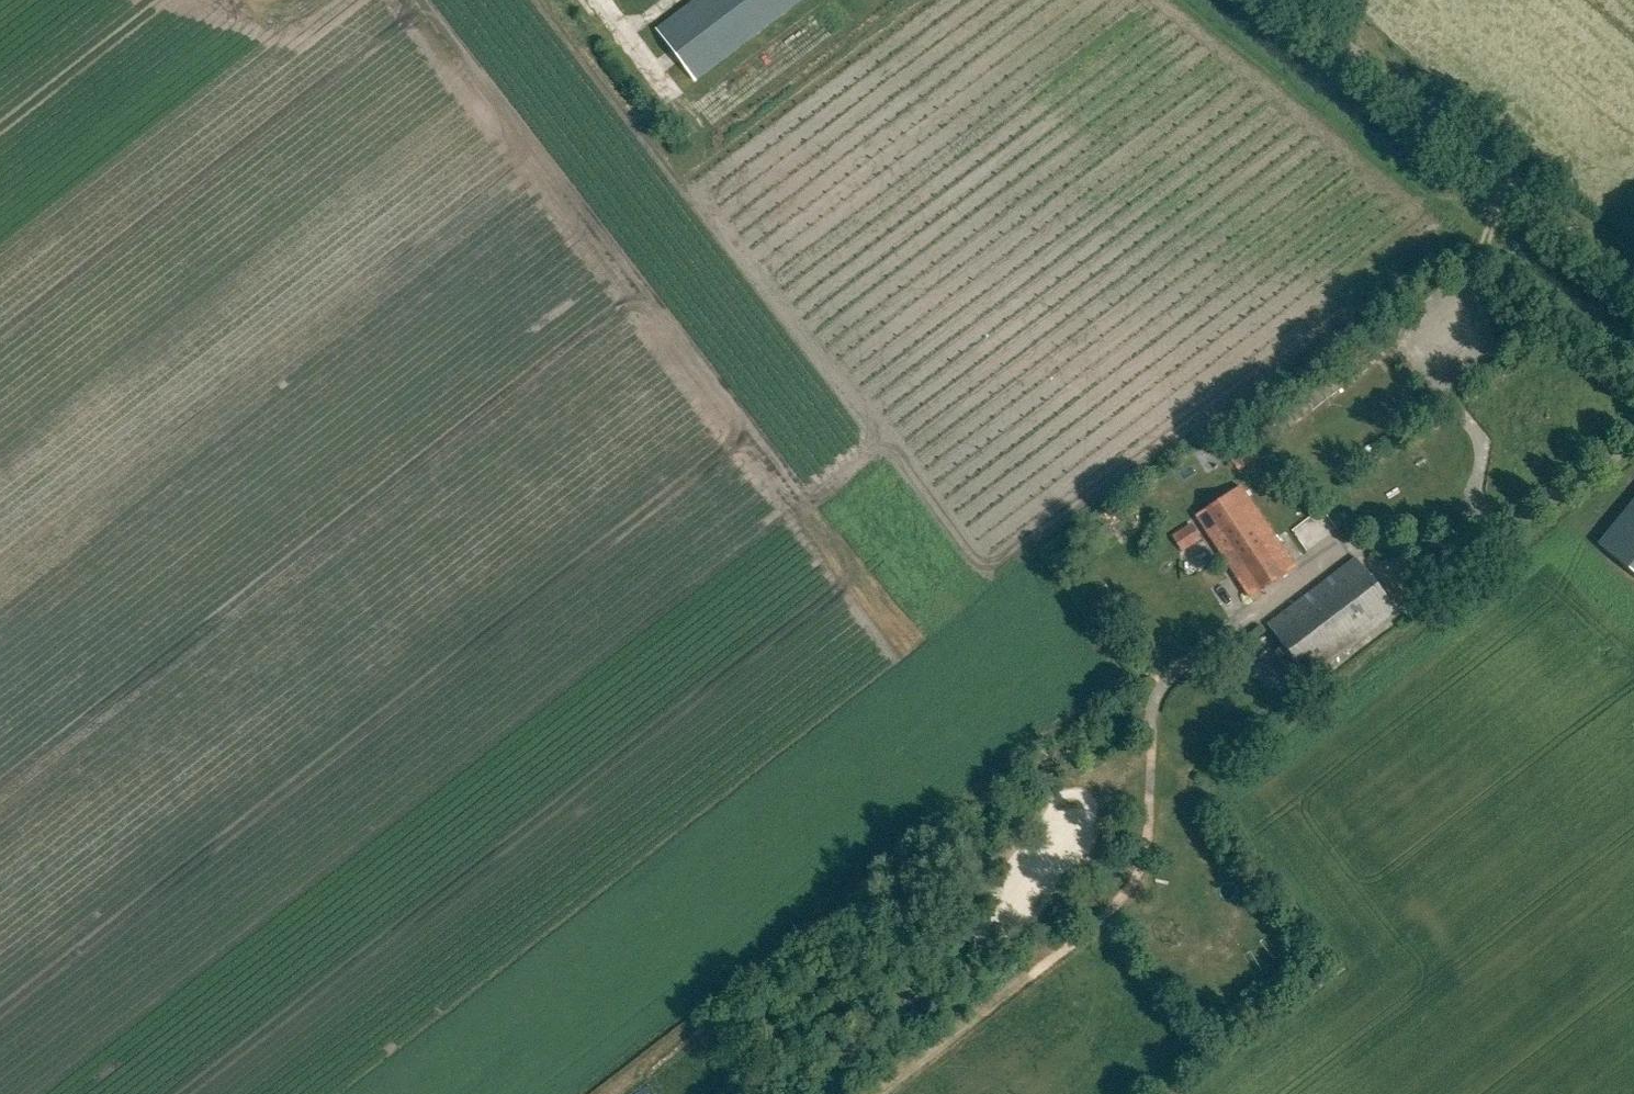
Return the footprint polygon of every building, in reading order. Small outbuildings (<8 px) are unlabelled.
[(656,31),(695,82),(802,0),(697,0),(656,31)] [(1241,486),(1196,516),(1249,596),(1294,566),(1241,486)] [(1598,543),(1633,573),(1633,499),(1598,543)] [(1320,509),(1292,529),(1307,551),(1335,531),(1320,509)] [(1171,535),(1182,551),(1201,538),(1190,522),(1171,535)] [(1357,558),(1268,623),(1308,678),(1396,613),(1357,558)]
